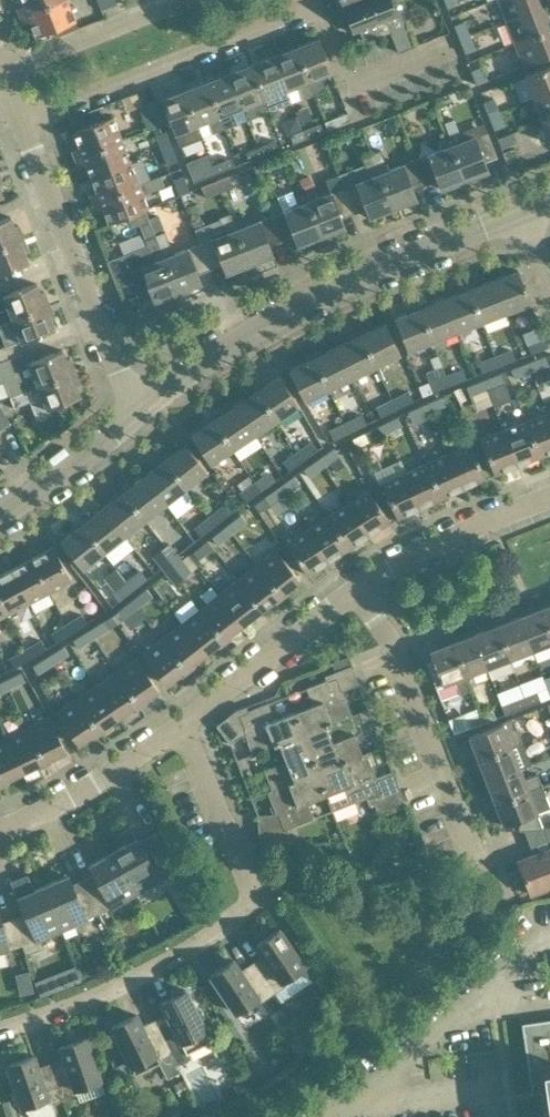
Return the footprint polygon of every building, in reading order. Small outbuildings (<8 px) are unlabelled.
[(57,0),(22,0),(24,4),(16,7),(19,15),(57,0)] [(67,0),(57,0),(19,15),(22,22),(29,19),(36,35),(55,27),(75,19),(67,0)] [(101,9),(116,3),(115,0),(97,0),(101,9)] [(402,12),(405,10),(406,5),(404,1),(404,0),(391,0),(390,0),(359,0),(343,6),(353,32),(359,30),(364,42),(391,31),(398,51),(415,45),(402,12)] [(506,20),(543,5),(541,0),(498,0),(506,20)] [(543,5),(506,20),(515,43),(549,29),(549,22),(547,23),(545,18),(546,13),(543,5)] [(75,19),(55,27),(58,35),(78,27),(75,19)] [(453,25),(459,38),(469,34),(463,21),(453,25)] [(515,43),(523,65),(549,55),(549,29),(515,43)] [(474,48),(469,34),(459,38),(464,52),(474,48)] [(318,38),(295,47),(314,93),(326,89),(320,75),(331,71),(318,38)] [(314,93),(295,47),(273,55),(286,88),(297,84),(302,98),(314,93)] [(286,88),(273,55),(251,64),(269,111),(291,102),(286,88)] [(269,111),(251,64),(228,73),(247,119),(269,111)] [(524,75),(533,98),(549,91),(549,65),(524,75)] [(470,70),(476,84),(486,80),(480,66),(470,70)] [(247,119),(228,73),(206,81),(224,128),(247,119)] [(224,128),(206,81),(184,90),(197,123),(207,119),(213,133),(224,128)] [(197,123),(184,90),(161,99),(174,132),(179,146),(190,141),(203,136),(197,123)] [(533,98),(541,120),(549,117),(549,91),(533,98)] [(493,97),(483,101),(488,115),(498,111),(493,97)] [(139,106),(148,129),(163,123),(154,100),(139,106)] [(504,125),(498,111),(488,115),(494,129),(504,125)] [(338,125),(351,120),(347,112),(335,117),(338,125)] [(75,157),(121,139),(112,116),(73,131),(79,147),(72,150),(75,157)] [(541,120),(549,142),(549,117),(541,120)] [(456,119),(446,123),(451,136),(457,134),(461,132),(456,119)] [(320,123),(302,130),(305,138),(323,131),(320,123)] [(487,131),(483,123),(457,134),(451,136),(448,137),(464,179),(488,170),(484,162),(497,157),(487,131)] [(155,134),(161,149),(172,145),(166,130),(155,134)] [(305,138),(302,130),(290,134),(293,143),(305,138)] [(497,138),(501,148),(515,142),(511,132),(497,138)] [(464,179),(448,137),(438,141),(441,148),(415,159),(425,185),(437,180),(440,189),(464,179)] [(90,177),(130,161),(121,139),(75,157),(77,165),(85,162),(90,177)] [(275,140),(257,147),(261,155),(279,148),(275,140)] [(178,160),(172,145),(161,149),(167,164),(178,160)] [(261,155),(257,147),(245,152),(248,160),(261,155)] [(502,152),(506,163),(517,159),(513,148),(502,152)] [(425,185),(415,159),(388,169),(380,149),(371,153),(392,208),(416,198),(413,190),(425,185)] [(392,208),(371,153),(362,157),(369,176),(343,187),(353,213),(365,208),(369,217),(392,208)] [(231,157),(213,164),(216,172),(234,166),(231,157)] [(92,202),(138,184),(130,161),(90,177),(96,192),(89,194),(92,202)] [(252,166),(257,179),(269,174),(264,161),(252,166)] [(193,181),(216,172),(213,164),(191,173),(193,181)] [(173,179),(179,194),(189,190),(183,175),(173,179)] [(353,213),(343,187),(338,175),(325,180),(331,191),(316,197),(313,190),(304,193),(321,235),(344,226),(341,218),(353,213)] [(228,176),(217,180),(221,191),(232,188),(228,176)] [(221,191),(217,180),(201,186),(205,197),(221,191)] [(147,206),(138,184),(92,202),(95,209),(102,206),(108,222),(147,206)] [(304,193),(295,197),(292,189),(277,195),(281,206),(270,211),(271,215),(281,241),(294,236),(297,245),(321,235),(304,193)] [(249,263),(232,221),(229,213),(219,216),(223,225),(226,232),(199,243),(209,269),(222,264),(225,273),(249,263)] [(209,269),(199,243),(173,253),(170,245),(159,214),(150,218),(151,222),(150,222),(177,292),(201,282),(197,274),(209,269)] [(269,246),(281,241),(271,215),(245,225),(242,218),(232,221),(249,263),(273,254),(269,246)] [(23,237),(18,224),(14,226),(10,216),(0,220),(0,246),(23,237)] [(177,292),(150,222),(141,226),(146,242),(149,248),(107,264),(117,287),(131,282),(140,302),(152,297),(153,301),(177,292)] [(23,237),(0,246),(0,273),(28,262),(24,252),(28,250),(23,237)] [(517,269),(492,279),(506,311),(530,302),(517,269)] [(506,311),(492,279),(478,285),(477,282),(467,286),(481,321),(506,311)] [(49,304),(44,291),(40,292),(36,283),(3,296),(8,308),(0,311),(0,323),(49,304)] [(481,321),(467,286),(457,290),(458,292),(443,298),(456,331),(481,321)] [(456,331),(443,298),(429,304),(428,301),(418,305),(432,340),(456,331)] [(49,304),(0,323),(0,331),(6,345),(0,347),(0,362),(21,354),(16,341),(20,339),(21,342),(54,328),(50,319),(54,317),(49,304)] [(432,340),(418,305),(408,309),(409,312),(394,318),(407,350),(432,340)] [(368,327),(359,331),(376,365),(400,353),(384,322),(369,329),(368,327)] [(376,365),(359,331),(349,336),(350,339),(336,345),(352,377),(376,365)] [(548,346),(544,337),(527,343),(531,353),(548,346)] [(352,377),(336,345),(322,352),(321,350),(311,355),(328,389),(352,377)] [(70,358),(66,359),(62,349),(24,363),(21,354),(0,362),(0,382),(3,380),(9,396),(27,389),(75,371),(70,358)] [(511,350),(495,356),(498,366),(515,359),(511,350)] [(328,389),(311,355),(302,359),(303,362),(289,369),(304,400),(328,389)] [(545,355),(528,361),(531,371),(548,364),(545,355)] [(498,366),(495,356),(478,363),(482,372),(498,366)] [(531,371),(528,361),(510,368),(514,377),(531,371)] [(463,369),(446,375),(450,385),(466,378),(463,369)] [(80,395),(76,385),(80,384),(75,371),(27,389),(9,396),(13,406),(31,400),(37,415),(42,418),(49,412),(48,408),(80,395)] [(500,372),(483,379),(487,388),(504,382),(500,372)] [(263,382),(255,387),(276,419),(298,404),(279,375),(265,384),(263,382)] [(450,385),(446,375),(429,382),(433,391),(450,385)] [(487,388),(483,379),(466,386),(469,395),(487,388)] [(276,419),(255,387),(246,393),(248,396),(235,404),(254,433),(276,419)] [(408,391),(392,399),(397,408),(413,400),(408,391)] [(441,396),(424,403),(428,412),(445,405),(441,396)] [(397,408),(392,399),(376,407),(381,416),(397,408)] [(428,412),(424,403),(407,411),(411,420),(428,412)] [(10,423),(0,404),(0,429),(10,423)] [(254,433),(235,404),(222,413),(220,411),(211,417),(232,448),(254,433)] [(548,412),(525,421),(539,456),(549,451),(549,417),(548,412)] [(361,414),(345,422),(350,431),(366,423),(361,414)] [(397,415),(381,424),(385,433),(402,424),(397,415)] [(232,448),(211,417),(202,423),(204,425),(190,434),(210,463),(232,448)] [(539,456),(525,421),(503,430),(516,465),(539,456)] [(350,431),(345,422),(329,430),(334,439),(350,431)] [(385,433),(381,424),(364,432),(369,441),(385,433)] [(516,465),(503,430),(480,438),(493,473),(516,465)] [(312,441),(297,451),(303,459),(318,449),(312,441)] [(470,442),(448,452),(463,487),(485,477),(470,442)] [(170,450),(162,457),(186,486),(206,470),(185,443),(172,453),(170,450)] [(333,447),(318,458),(324,466),(339,455),(333,447)] [(289,470),(303,459),(297,451),(283,462),(289,470)] [(463,487),(448,452),(426,462),(441,497),(463,487)] [(186,486),(162,457),(154,463),(156,466),(143,475),(165,503),(186,486)] [(309,476),(324,466),(318,458),(303,468),(309,476)] [(441,497),(426,462),(404,472),(419,506),(441,497)] [(269,472),(255,482),(261,490),(275,480),(269,472)] [(419,506),(404,472),(382,482),(397,516),(419,506)] [(165,503),(143,475),(131,485),(129,483),(121,489),(144,519),(165,503)] [(294,475),(279,485),(285,494),(300,483),(294,475)] [(246,501),(261,490),(255,482),(240,493),(246,501)] [(270,504),(285,494),(279,485),(264,496),(270,504)] [(144,519),(121,489),(113,496),(114,498),(102,508),(123,535),(144,519)] [(369,489),(348,502),(369,534),(389,521),(369,489)] [(274,510),(270,504),(264,496),(255,503),(265,516),(274,510)] [(369,534),(348,502),(328,516),(348,547),(369,534)] [(223,506),(209,517),(215,525),(229,514),(223,506)] [(123,535),(102,508),(90,517),(88,515),(79,522),(103,552),(123,535)] [(240,513),(226,525),(232,533),(246,521),(240,513)] [(348,547),(328,516),(307,529),(327,560),(348,547)] [(201,536),(215,525),(209,517),(195,528),(201,536)] [(103,552),(79,522),(71,528),(73,530),(60,541),(82,568),(103,552)] [(218,544),(232,533),(226,525),(211,536),(218,544)] [(327,560),(307,529),(286,542),(307,574),(327,560)] [(213,547),(207,540),(192,551),(199,559),(213,547)] [(276,549),(273,551),(267,542),(251,555),(257,564),(282,595),(287,591),(286,589),(300,579),(276,549)] [(168,543),(161,549),(172,563),(179,557),(168,543)] [(53,546),(32,557),(49,591),(71,580),(53,546)] [(172,563),(161,549),(153,555),(164,569),(172,563)] [(49,591),(32,557),(10,568),(28,602),(49,591)] [(190,571),(179,557),(172,563),(183,577),(190,571)] [(183,577),(172,563),(164,569),(175,583),(183,577)] [(282,595),(257,564),(238,578),(261,609),(274,599),(275,600),(282,595)] [(10,568),(0,574),(0,601),(6,613),(28,602),(10,568)] [(141,570),(127,581),(133,589),(147,578),(141,570)] [(261,609),(238,578),(219,593),(242,624),(261,609)] [(119,600),(133,589),(127,581),(112,592),(119,600)] [(146,588),(132,599),(138,607),(152,595),(146,588)] [(242,624),(219,593),(200,608),(224,640),(231,635),(229,634),(242,624)] [(123,618),(138,607),(132,599),(117,610),(123,618)] [(539,603),(549,631),(549,599),(539,603)] [(539,603),(526,608),(528,612),(519,616),(531,649),(549,642),(549,631),(539,603)] [(224,640),(200,608),(181,623),(204,653),(217,643),(218,645),(224,640)] [(82,614),(66,624),(72,632),(87,622),(82,614)] [(531,649),(519,616),(510,619),(508,615),(495,620),(509,658),(531,649)] [(104,620),(88,629),(94,638),(109,628),(104,620)] [(509,658),(495,620),(482,625),(483,629),(474,633),(487,666),(491,677),(513,668),(509,658)] [(204,653),(181,623),(162,638),(186,670),(193,665),(192,663),(204,653)] [(56,642),(72,632),(66,624),(51,634),(56,642)] [(78,647),(94,638),(88,629),(73,639),(78,647)] [(487,666),(474,633),(465,637),(463,632),(450,637),(464,674),(473,672),(487,666)] [(464,674),(450,637),(437,642),(439,647),(429,650),(432,659),(441,683),(436,684),(435,683),(434,683),(441,700),(470,689),(464,674)] [(186,670),(162,638),(143,653),(166,683),(180,672),(181,674),(186,670)] [(41,639),(25,649),(30,657),(46,648),(41,639)] [(64,647),(48,656),(53,664),(69,655),(64,647)] [(14,666),(30,657),(25,649),(9,658),(14,666)] [(37,673),(53,664),(48,656),(33,665),(37,673)] [(137,658),(117,671),(139,705),(145,701),(144,699),(158,689),(137,658)] [(441,683),(432,659),(426,661),(426,660),(425,660),(434,683),(435,683),(436,684),(441,683)] [(312,703),(293,711),(302,733),(325,724),(352,714),(342,689),(359,683),(351,664),(324,675),(326,679),(306,687),(312,703)] [(21,671),(4,679),(8,688),(25,680),(21,671)] [(139,705),(117,671),(97,685),(118,716),(131,707),(132,709),(139,705)] [(4,679),(0,681),(0,692),(8,688),(4,679)] [(118,716),(97,685),(76,698),(99,732),(105,727),(104,725),(118,716)] [(537,691),(524,696),(527,705),(541,700),(537,691)] [(527,705),(524,696),(501,705),(505,714),(527,705)] [(99,732),(76,698),(56,712),(77,744),(92,734),(93,736),(99,732)] [(278,742),(302,733),(293,711),(274,718),(268,702),(247,710),(246,705),(235,710),(216,725),(229,742),(238,735),(244,733),(252,753),(278,742)] [(372,717),(368,708),(359,711),(362,720),(372,717)] [(492,708),(479,713),(483,722),(496,717),(492,708)] [(483,722),(479,713),(466,718),(469,727),(483,722)] [(49,716),(27,726),(44,763),(51,760),(50,758),(66,751),(49,716)] [(364,738),(379,736),(376,719),(362,721),(364,738)] [(468,746),(473,759),(511,745),(502,722),(469,735),(472,745),(468,746)] [(332,743),(325,724),(302,733),(317,772),(362,754),(362,753),(354,734),(332,743)] [(44,763),(27,726),(5,737),(22,772),(36,764),(37,766),(44,763)] [(272,790),(317,772),(302,733),(278,742),(284,757),(287,755),(289,760),(264,769),(271,789),(272,790)] [(5,737),(0,739),(0,783),(0,784),(8,780),(7,778),(22,772),(5,737)] [(530,763),(521,741),(511,745),(473,759),(478,772),(482,771),(486,780),(519,767),(530,763)] [(401,792),(392,770),(376,776),(366,752),(362,753),(362,754),(317,772),(326,794),(332,810),(366,797),(369,805),(374,803),(374,802),(401,792)] [(236,759),(239,768),(248,765),(245,756),(236,759)] [(491,804),(541,784),(537,773),(524,778),(519,767),(486,780),(490,789),(486,791),(491,804)] [(307,801),(326,794),(317,772),(272,790),(271,789),(267,791),(275,812),(272,813),(257,814),(258,830),(287,828),(313,818),(307,801)] [(549,807),(541,784),(491,804),(496,817),(500,816),(504,825),(516,821),(517,823),(519,822),(522,829),(543,827),(537,812),(549,807)] [(374,803),(379,815),(406,805),(401,792),(374,802),(374,803)] [(183,870),(160,828),(158,829),(161,833),(140,845),(129,825),(128,826),(129,828),(121,832),(127,843),(112,851),(136,894),(180,868),(182,871),(183,870)] [(258,830),(259,846),(288,844),(287,828),(258,830)] [(517,860),(530,893),(549,885),(549,847),(517,860)] [(136,894),(112,851),(88,864),(98,881),(87,887),(99,913),(112,907),(112,908),(136,894)] [(62,930),(43,885),(34,889),(28,875),(27,875),(27,877),(15,882),(20,895),(17,896),(25,914),(13,918),(22,945),(25,954),(39,949),(36,941),(62,930)] [(99,913),(87,887),(75,892),(68,875),(43,885),(62,930),(87,919),(86,918),(99,913)] [(191,886),(176,894),(189,918),(204,909),(191,886)] [(8,950),(8,949),(22,945),(13,918),(1,922),(0,917),(0,952),(8,950)] [(266,958),(254,966),(273,993),(285,985),(282,980),(304,965),(279,928),(256,944),(266,958)] [(273,993),(254,966),(243,974),(233,959),(210,975),(235,1011),(257,997),(260,1002),(273,993)] [(77,966),(35,983),(40,997),(46,994),(52,992),(83,980),(77,966)] [(168,1017),(156,1023),(171,1053),(178,1065),(190,1058),(187,1053),(212,1040),(205,1029),(186,989),(160,1001),(168,1017)] [(171,1053),(156,1023),(144,1029),(136,1013),(111,1026),(112,1028),(124,1051),(135,1074),(160,1062),(159,1059),(171,1053)] [(521,1022),(530,1082),(542,1080),(547,1116),(549,1116),(549,1018),(521,1022)] [(112,1028),(100,1034),(112,1057),(124,1051),(112,1028)] [(65,1062),(52,1067),(63,1098),(77,1093),(79,1101),(105,1092),(86,1037),(59,1046),(65,1062)] [(52,1067),(39,1071),(33,1055),(7,1064),(21,1106),(23,1105),(25,1111),(33,1116),(50,1116),(55,1115),(50,1102),(63,1098),(52,1067)]
